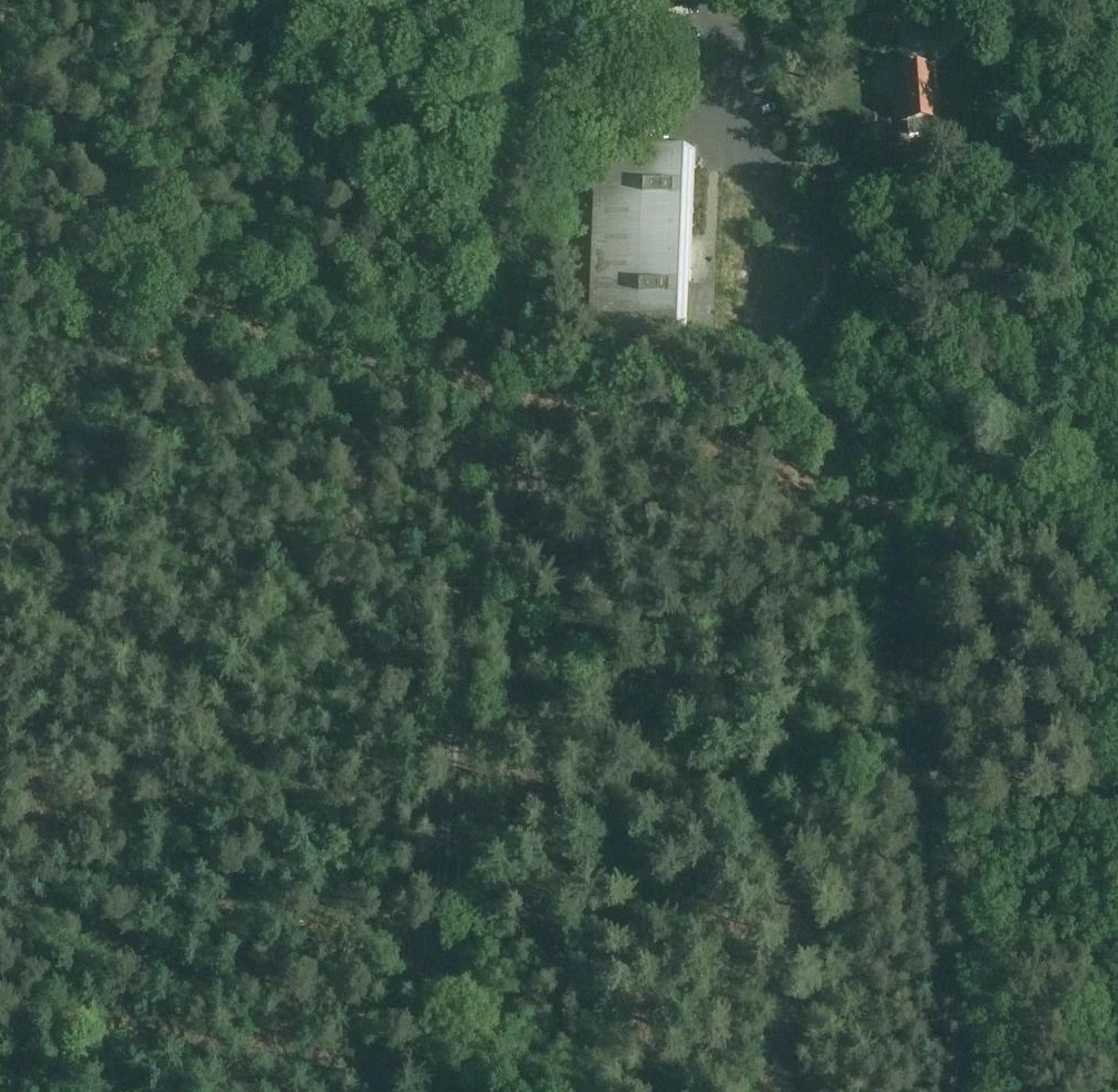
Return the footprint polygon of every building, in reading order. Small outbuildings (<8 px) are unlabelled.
[(899,25),(899,12),(869,13),(870,27),(899,25)] [(933,67),(900,69),(903,121),(936,119),(933,67)] [(649,342),(688,348),(699,287),(684,284),(686,246),(689,247),(692,145),(631,143),(631,148),(596,147),(588,337),(650,339),(649,342)]
